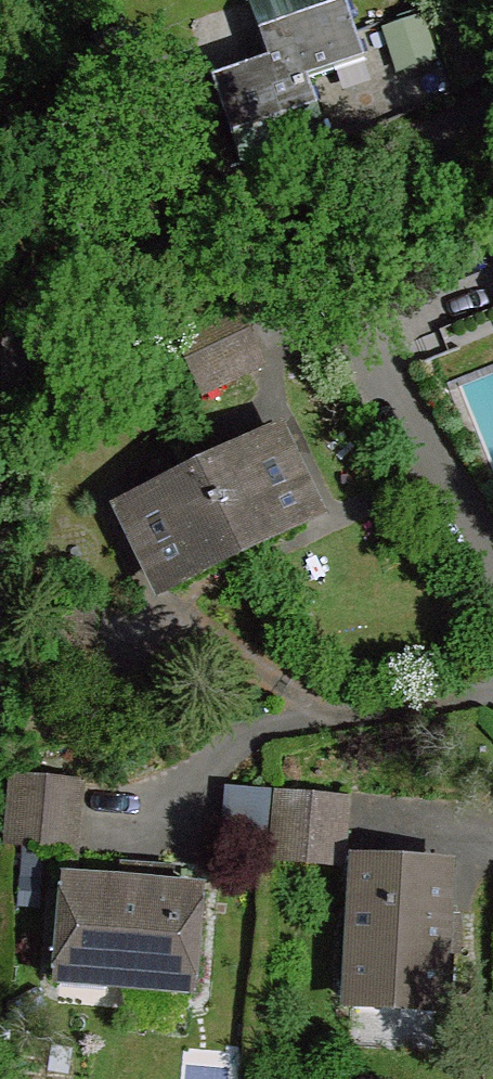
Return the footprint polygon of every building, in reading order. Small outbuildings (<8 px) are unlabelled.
[(212,78),(233,140),(318,111),(308,79),(364,60),(344,0),(254,0),(247,2),(268,59),(212,78)] [(326,134),(318,111),(233,140),(240,164),(326,134)] [(278,433),(122,507),(141,547),(153,541),(175,585),(304,523),(284,478),(298,472),(278,433)] [(79,784),(16,779),(10,845),(74,849),(79,784)] [(345,800),(282,796),(275,860),(341,864),(345,800)] [(446,868),(360,865),(352,1004),(440,1011),(446,868)] [(199,892),(65,882),(58,970),(193,982),(199,892)]
